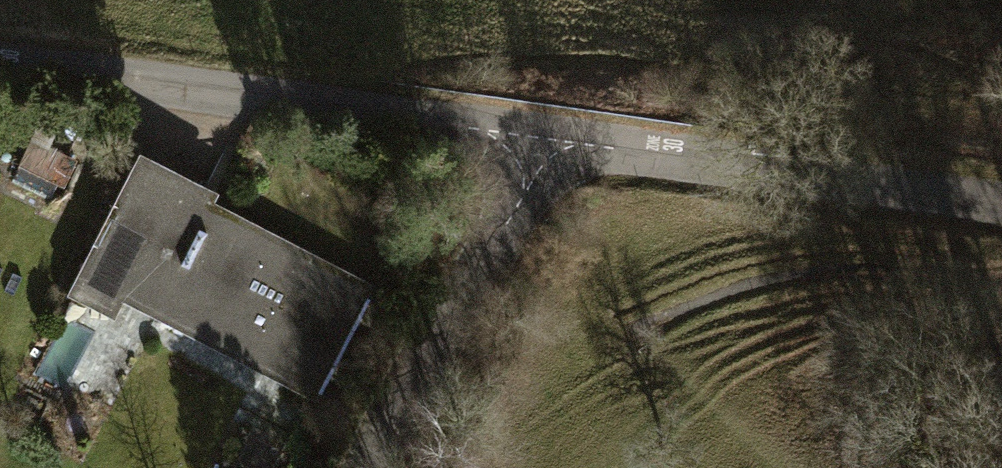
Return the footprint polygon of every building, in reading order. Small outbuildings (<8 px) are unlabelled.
[(53,201),(70,162),(36,147),(19,186),(53,201)] [(222,202),(143,160),(65,308),(112,333),(126,307),(317,407),(377,293),(219,210),(222,202)]
